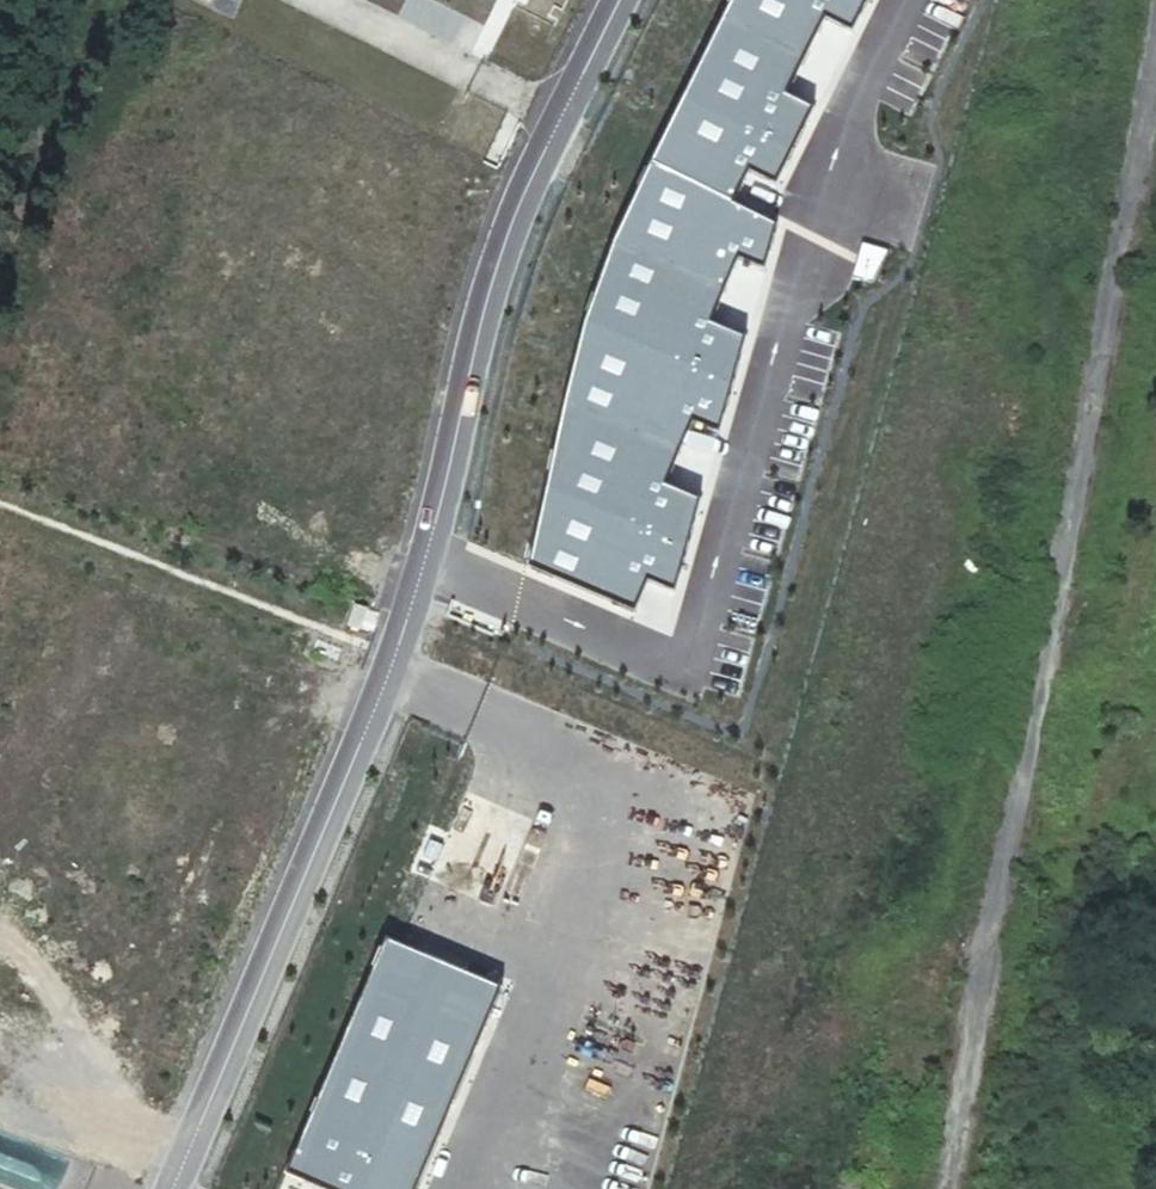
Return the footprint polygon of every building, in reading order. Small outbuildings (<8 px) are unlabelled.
[(652,159),(613,241),(584,321),(564,402),(529,565),(636,611),(649,580),(676,592),(702,498),(667,483),(694,421),(720,432),(747,335),(712,321),(739,258),(766,269),(778,223),(733,204),(747,172),(777,184),(816,106),(788,92),(826,17),(853,31),(869,0),(731,0),(652,159)] [(889,249),(863,242),(853,275),(873,281),(889,249)] [(356,604),(350,625),(363,629),(369,608),(356,604)] [(504,987),(388,938),(288,1174),(324,1188),(419,1188),(504,987)]
